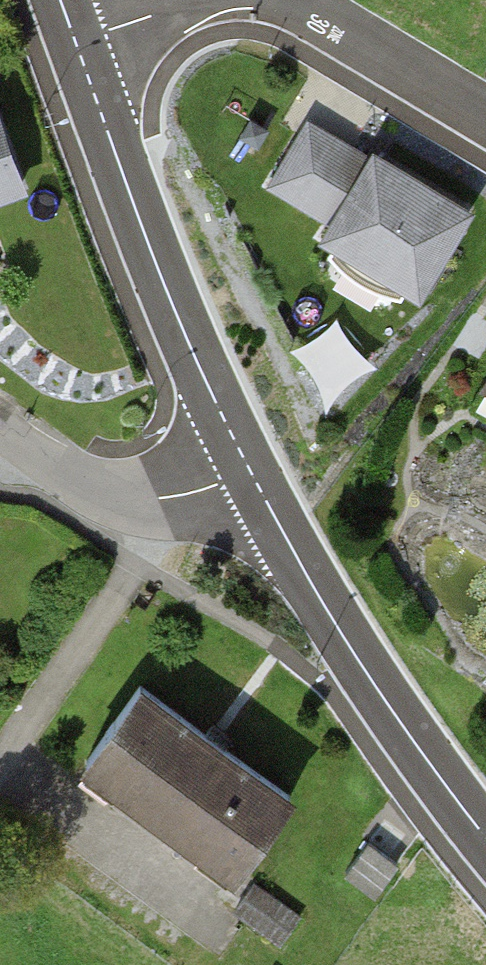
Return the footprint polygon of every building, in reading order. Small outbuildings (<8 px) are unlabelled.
[(28,192),(0,112),(0,201),(28,192)] [(335,239),(435,299),(485,214),(485,207),(389,149),(383,159),(318,120),(275,192),(340,231),(335,239)] [(339,389),(378,353),(338,310),(299,346),(339,389)] [(291,789),(147,687),(96,759),(239,860),(291,789)]
